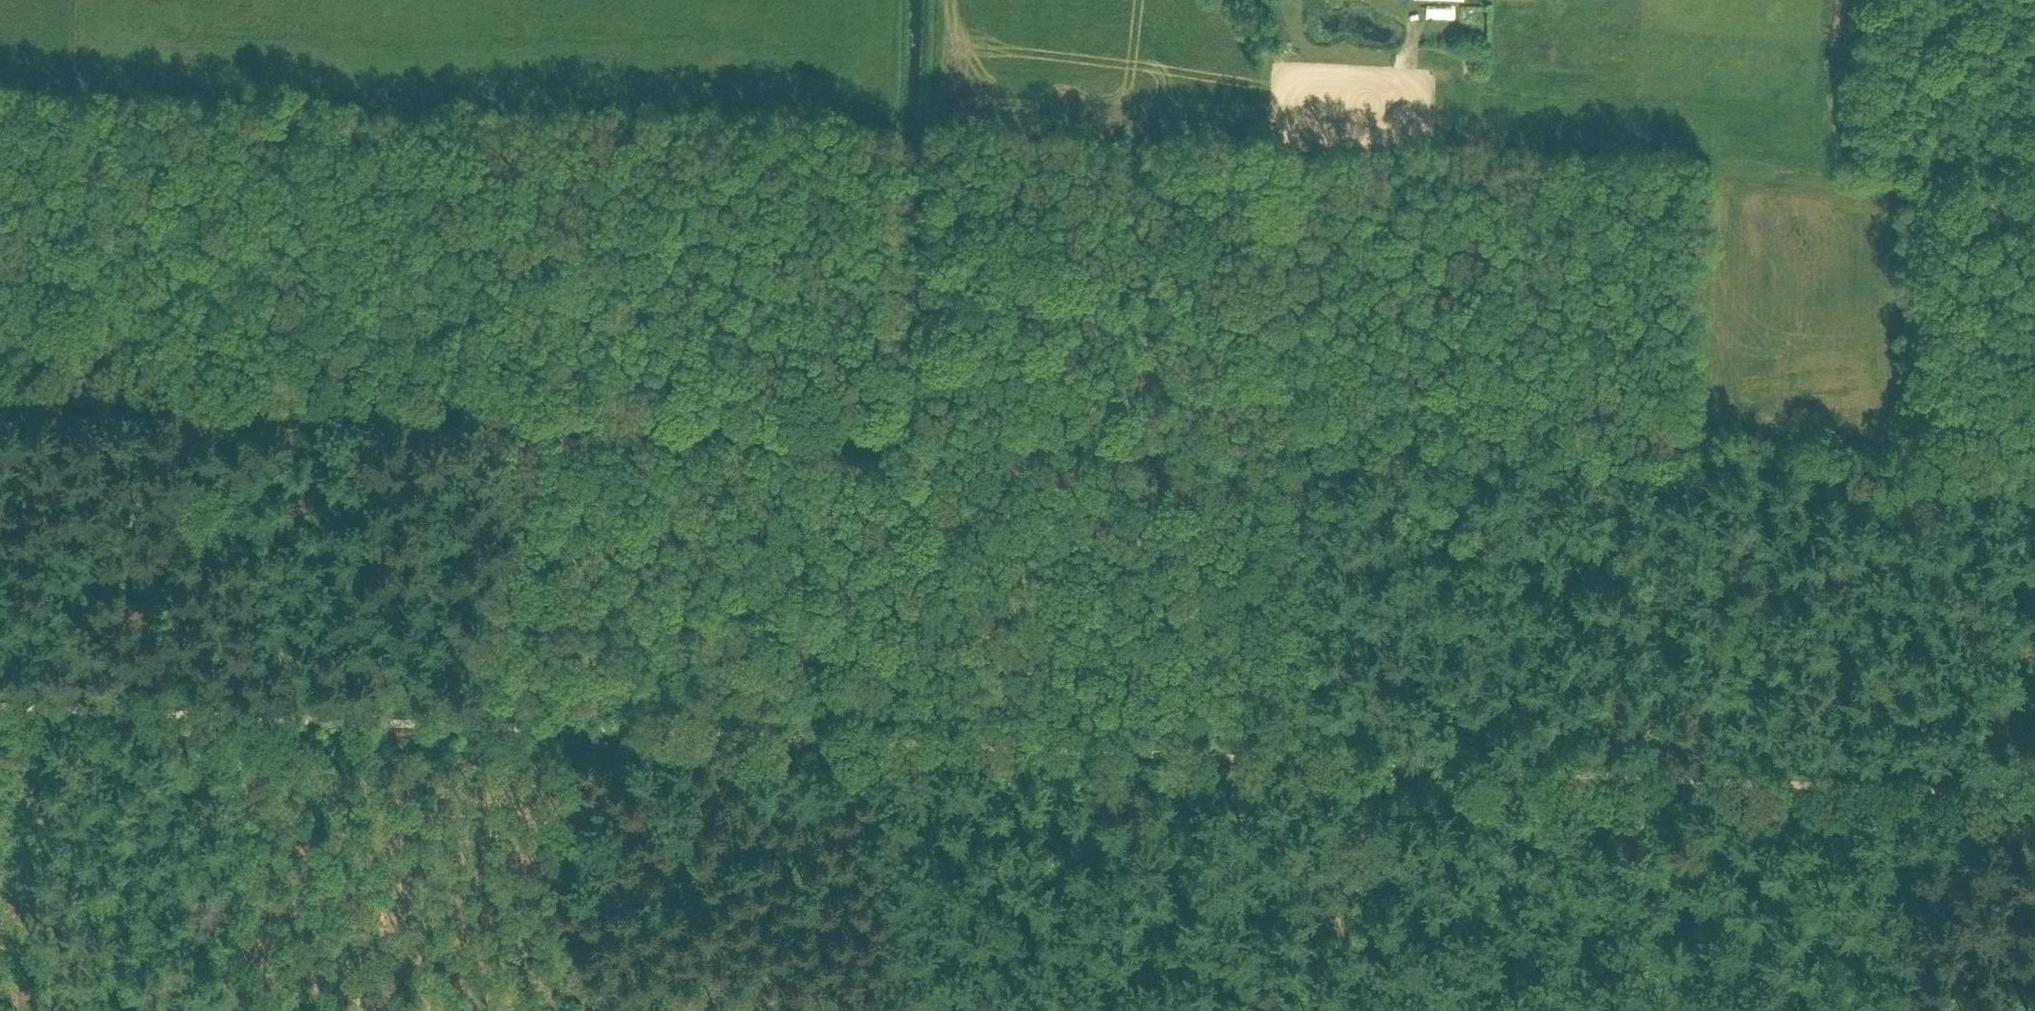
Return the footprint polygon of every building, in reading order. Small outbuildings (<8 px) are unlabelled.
[(1530,0),(1430,0),(1430,20),(1530,23),(1530,0)]
